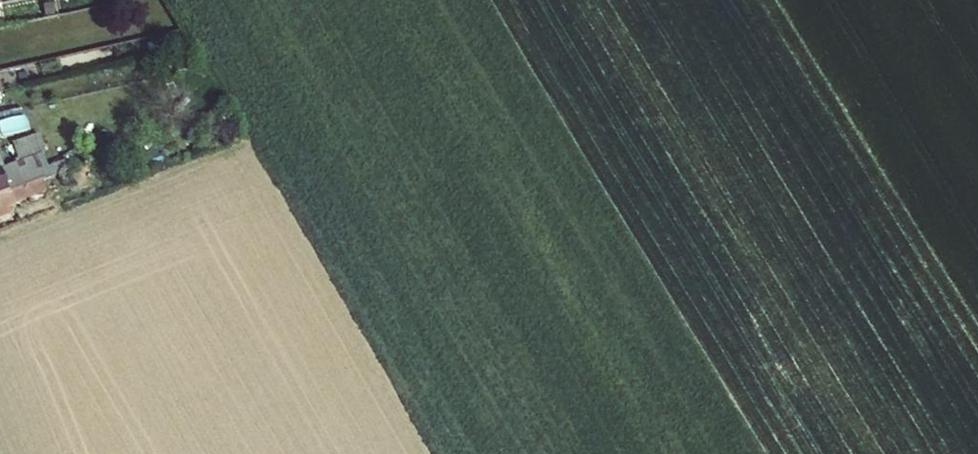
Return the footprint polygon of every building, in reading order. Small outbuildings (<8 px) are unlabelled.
[(58,202),(49,178),(61,174),(45,130),(17,140),(24,158),(10,163),(4,143),(0,145),(0,221),(58,202)]
